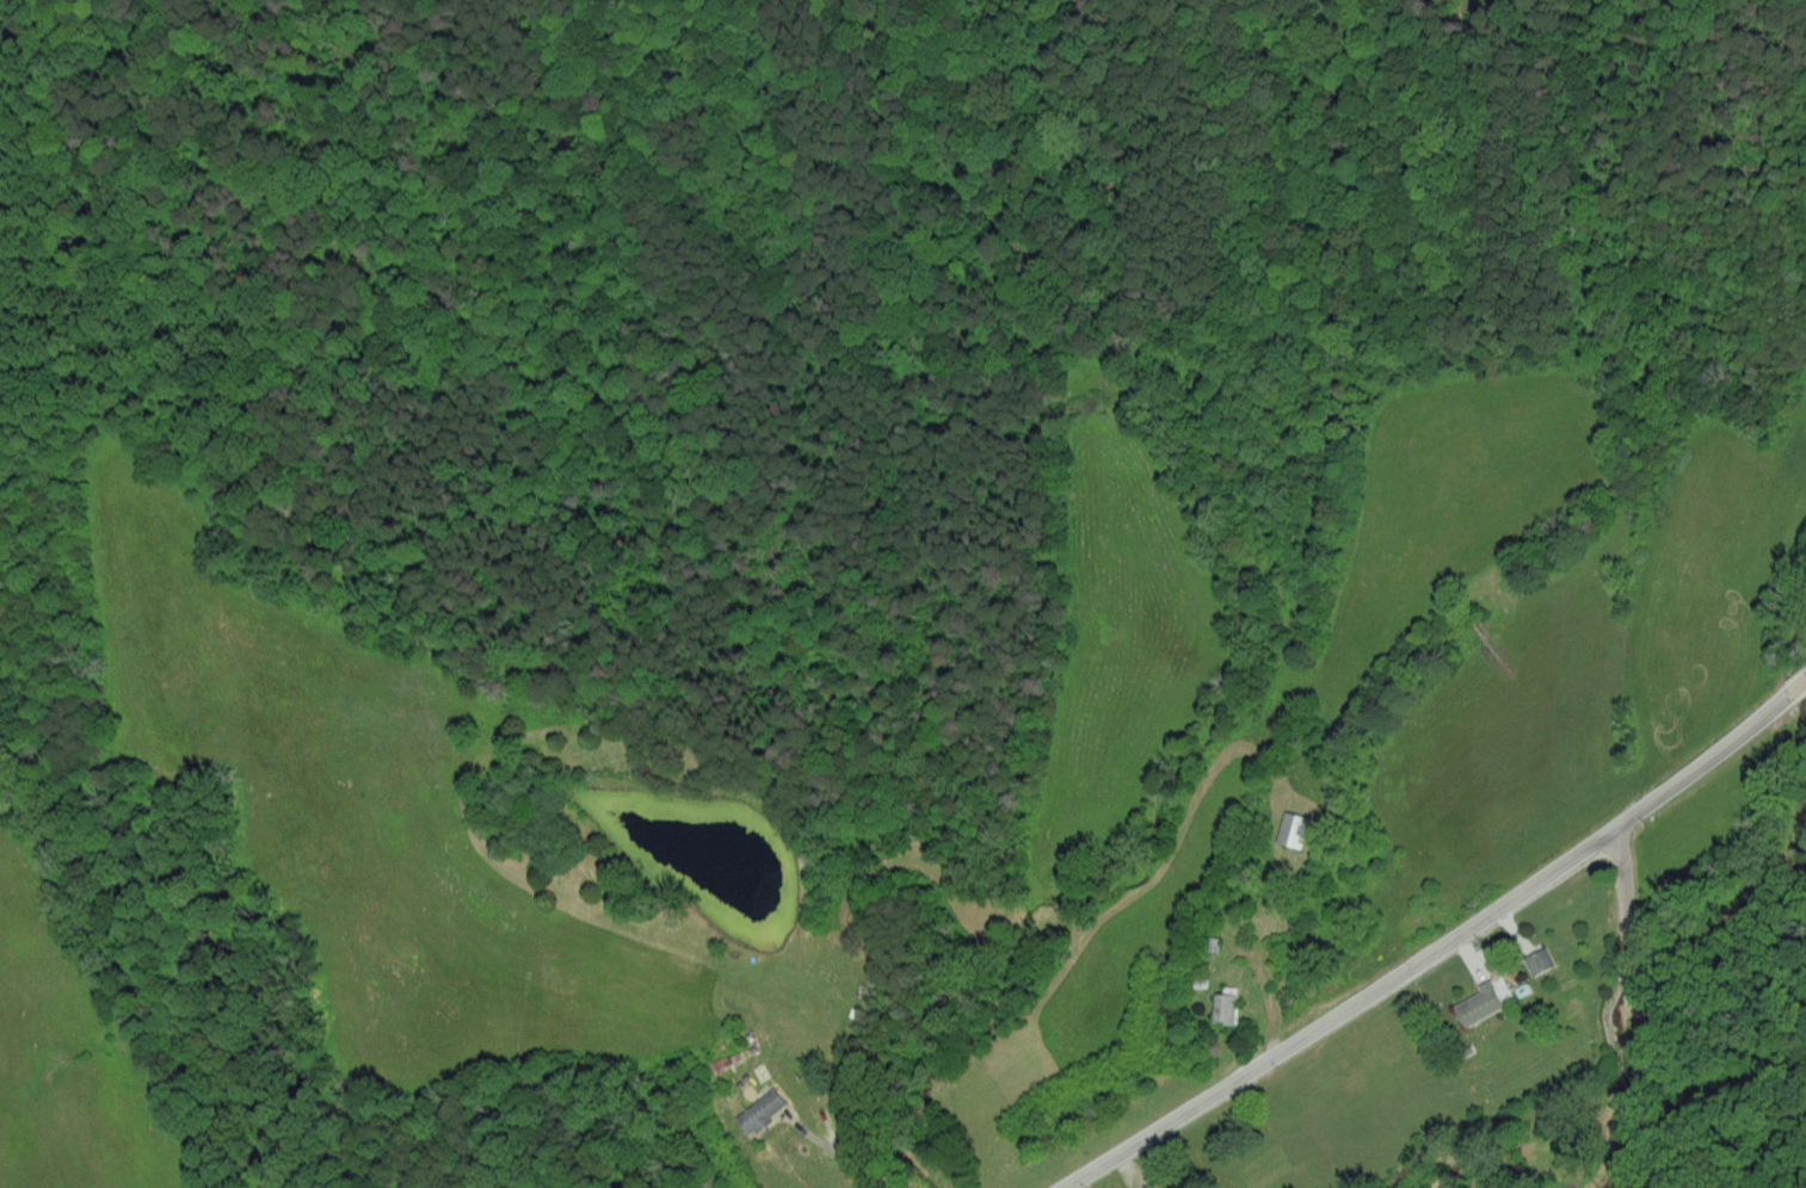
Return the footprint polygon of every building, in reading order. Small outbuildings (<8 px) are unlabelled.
[(1302,848),(1309,816),(1284,810),(1277,842),(1302,848)] [(1555,965),(1546,946),(1523,956),(1532,976),(1555,965)] [(1481,991),(1453,1004),(1464,1026),(1504,1006),(1491,978),(1477,984),(1481,991)] [(1236,1024),(1237,993),(1214,992),(1214,1023),(1236,1024)] [(769,1113),(787,1102),(776,1085),(734,1113),(747,1134),(771,1118),(769,1113)]
